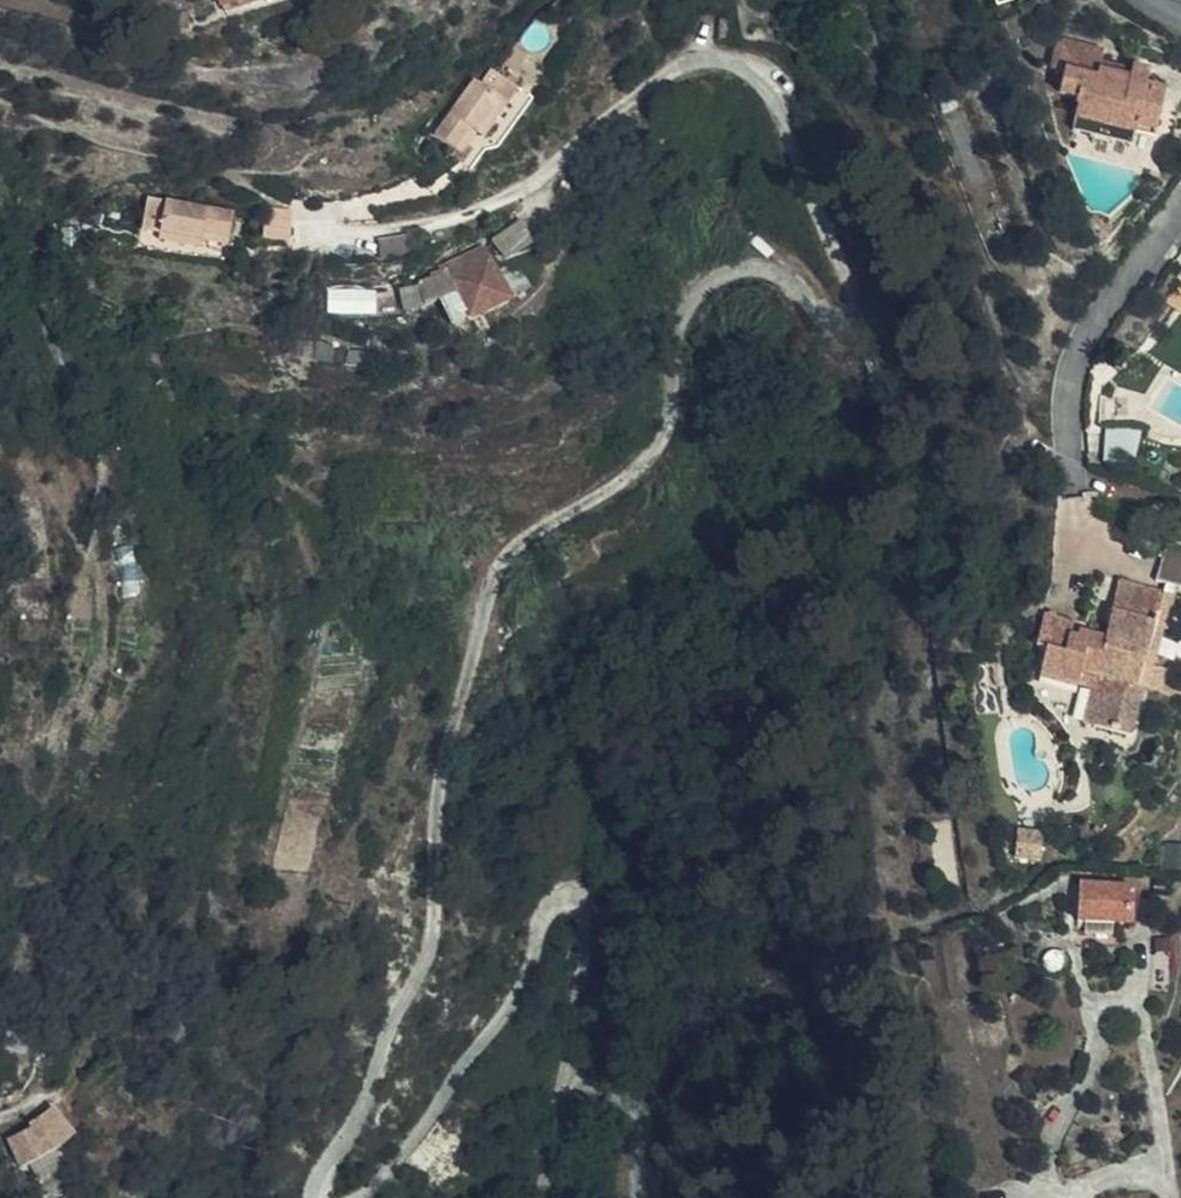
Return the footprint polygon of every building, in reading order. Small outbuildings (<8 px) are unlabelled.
[(224,14),(268,0),(219,0),(224,14)] [(523,40),(544,54),(558,33),(537,19),(523,40)] [(1135,64),(1134,72),(1132,78),(1101,71),(1102,63),(1104,50),(1059,40),(1053,69),(1067,73),(1062,92),(1078,96),(1077,103),(1081,103),(1078,117),(1134,131),(1154,134),(1155,132),(1173,136),(1180,109),(1162,105),(1166,88),(1147,83),(1150,68),(1135,64)] [(1132,78),(1134,72),(1102,63),(1101,71),(1132,78)] [(502,100),(507,104),(521,87),(495,67),(482,83),(477,79),(450,115),(436,136),(440,139),(456,151),(472,130),(477,134),(502,100)] [(502,114),(507,104),(502,100),(477,134),(483,138),(502,114)] [(1132,144),(1134,131),(1078,117),(1075,130),(1132,144)] [(461,155),(477,134),(472,130),(456,151),(461,155)] [(291,240),(293,207),(269,206),(267,238),(291,240)] [(167,254),(185,256),(226,258),(227,250),(253,252),(255,225),(170,220),(167,254)] [(495,238),(481,245),(493,269),(507,261),(528,245),(516,222),(495,238)] [(489,308),(509,298),(493,269),(481,245),(441,266),(443,270),(447,277),(437,283),(423,291),(427,309),(440,302),(453,327),(489,308)] [(227,250),(226,258),(252,259),(253,252),(227,250)] [(226,258),(185,256),(185,265),(226,267),(226,258)] [(437,283),(447,277),(443,270),(432,275),(437,283)] [(427,309),(423,291),(401,296),(406,314),(427,309)] [(453,327),(459,338),(495,318),(489,308),(453,327)] [(1170,553),(1163,574),(1180,581),(1180,557),(1170,553)] [(1113,603),(1099,660),(1098,666),(1108,669),(1096,715),(1135,725),(1147,680),(1142,679),(1158,615),(1113,603)] [(1055,675),(1060,656),(1063,644),(1046,639),(1037,670),(1055,675)] [(1098,666),(1099,660),(1071,652),(1069,659),(1060,656),(1055,675),(1037,670),(1030,696),(1050,702),(1054,689),(1074,695),(1081,670),(1096,674),(1098,666)] [(1108,669),(1098,666),(1096,674),(1086,712),(1096,715),(1108,669)] [(1070,707),(1074,695),(1054,689),(1050,702),(1070,707)] [(1045,831),(1019,830),(1017,858),(1043,859),(1045,831)] [(1169,842),(1167,865),(1180,866),(1180,843),(1169,842)] [(1133,921),(1132,884),(1079,886),(1080,923),(1133,921)] [(47,1107),(29,1120),(57,1145),(73,1131),(47,1107)] [(19,1167),(57,1145),(29,1120),(3,1136),(19,1167)]
